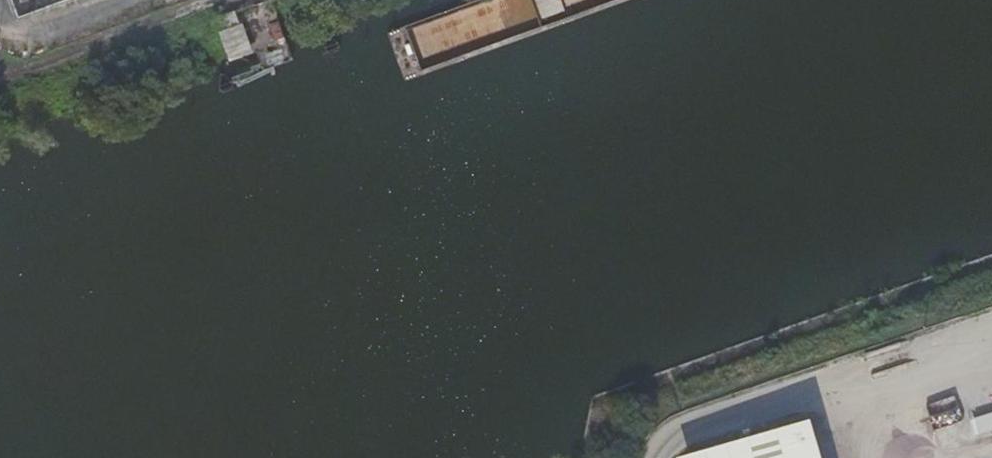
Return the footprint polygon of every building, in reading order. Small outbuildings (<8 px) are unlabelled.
[(214,66),(238,57),(232,42),(209,49),(214,66)] [(243,70),(238,57),(214,66),(218,79),(243,70)]
